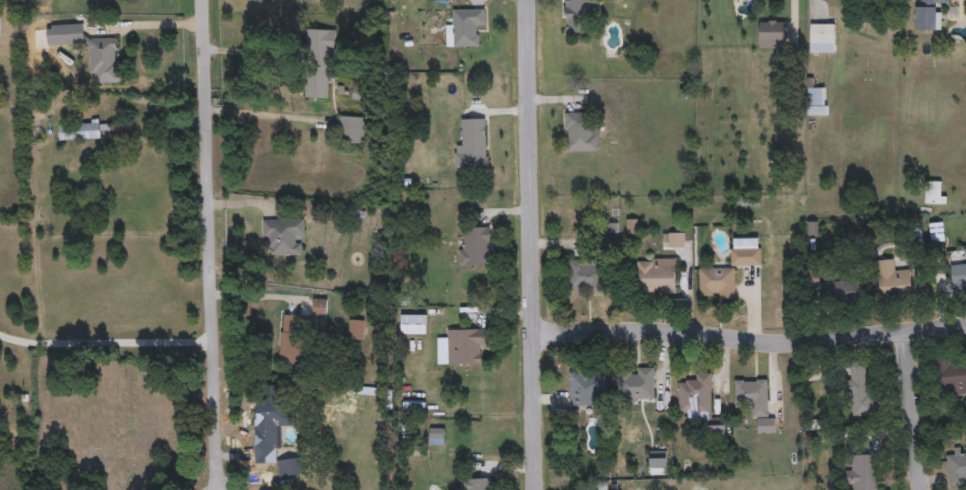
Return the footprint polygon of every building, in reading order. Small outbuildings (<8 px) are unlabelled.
[(564,31),(564,0),(590,0),(590,31),(564,31)] [(921,5),(921,0),(948,0),(948,3),(938,3),(938,29),(915,29),(915,5),(921,5)] [(447,45),(447,9),(484,9),(484,27),(475,27),(475,46),(447,45)] [(759,47),(759,19),(784,19),(784,47),(759,47)] [(117,36),(117,82),(90,82),(89,40),(64,40),(63,22),(85,22),(85,37),(117,36)] [(810,51),(810,23),(835,23),(835,51),(810,51)] [(305,97),(305,29),(332,29),(331,97),(305,97)] [(827,114),(805,114),(805,85),(827,85),(827,114)] [(597,150),(566,150),(566,112),(597,112),(597,150)] [(59,139),(59,121),(111,121),(112,139),(59,139)] [(488,125),(488,167),(454,167),(454,145),(464,145),(464,125),(488,125)] [(925,203),(925,181),(944,181),(944,203),(925,203)] [(262,218),(304,218),(304,236),(302,237),(302,253),(271,254),(271,238),(262,238),(262,218)] [(931,240),(931,222),(943,222),(943,240),(931,240)] [(460,265),(460,226),(490,226),(490,264),(460,265)] [(684,232),(684,245),(667,245),(667,232),(684,232)] [(761,264),(731,264),(731,238),(761,238),(761,264)] [(636,292),(636,258),(676,258),(676,292),(636,292)] [(875,260),(896,258),(897,269),(911,267),(914,292),(879,296),(875,260)] [(567,290),(567,259),(603,259),(603,290),(567,290)] [(951,264),(965,263),(965,286),(952,286),(951,264)] [(735,295),(699,295),(699,267),(735,267),(735,295)] [(824,280),(854,280),(854,299),(824,299),(824,280)] [(312,314),(312,298),(327,298),(327,314),(312,314)] [(280,363),(281,314),(303,314),(303,363),(280,363)] [(426,314),(426,333),(401,333),(401,314),(426,314)] [(349,338),(349,319),(363,319),(363,338),(349,338)] [(447,328),(487,328),(487,348),(479,348),(479,364),(447,364),(447,328)] [(938,357),(965,357),(965,394),(938,394),(938,357)] [(874,413),(852,416),(844,363),(866,360),(874,413)] [(617,398),(617,367),(654,367),(654,398),(617,398)] [(569,405),(569,370),(605,370),(605,394),(595,394),(595,405),(569,405)] [(711,373),(711,416),(725,416),(725,435),(700,435),(700,422),(688,422),(687,412),(677,412),(677,382),(692,382),(692,373),(711,373)] [(768,417),(774,417),(774,432),(756,432),(755,404),(735,405),(734,379),(768,378),(768,417)] [(292,409),(293,427),(281,428),(282,457),(300,456),(301,474),(276,475),(275,448),(254,449),(253,410),(292,409)] [(961,453),(965,453),(965,481),(949,481),(948,449),(961,448),(961,453)] [(649,474),(649,450),(667,450),(667,474),(649,474)] [(876,453),(876,489),(853,489),(853,483),(843,483),(843,464),(854,464),(853,454),(876,453)] [(493,478),(493,489),(459,489),(459,478),(493,478)]
